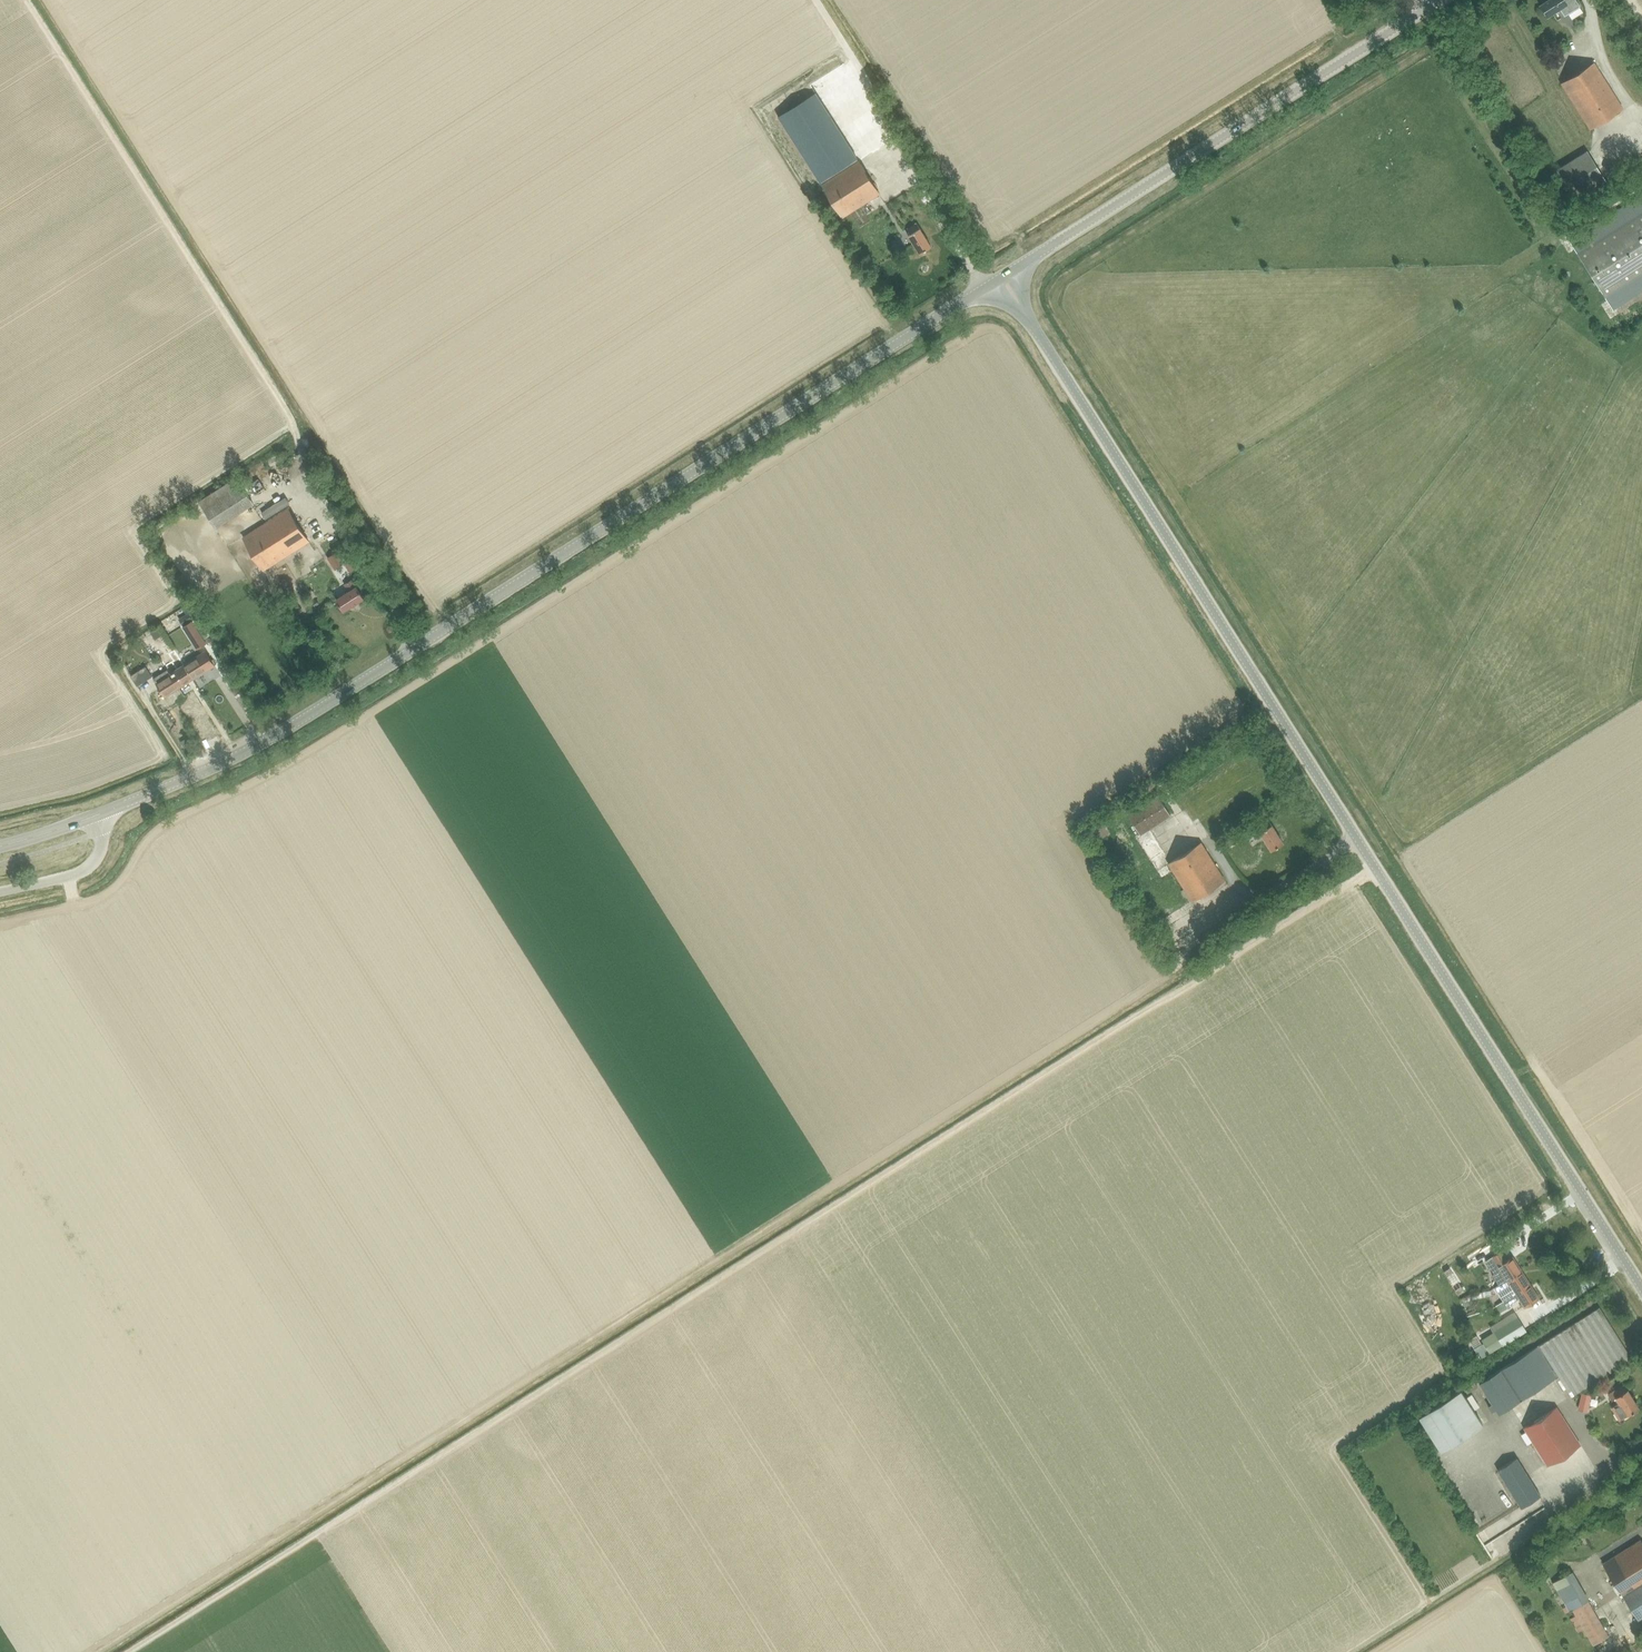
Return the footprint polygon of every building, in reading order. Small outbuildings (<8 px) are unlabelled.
[(1564,15),(1579,6),(1575,0),(1547,0),(1539,5),(1546,17),(1559,8),(1564,15)] [(1589,129),(1622,108),(1593,63),(1561,83),(1589,129)] [(821,183),(858,160),(806,76),(768,99),(821,183)] [(1573,201),(1606,181),(1587,150),(1554,170),(1573,201)] [(879,194),(858,160),(821,183),(842,217),(879,194)] [(1605,298),(1641,275),(1641,211),(1576,252),(1605,298)] [(907,236),(919,253),(931,246),(917,227),(914,223),(905,229),(909,234),(907,236)] [(214,529),(253,504),(236,477),(197,501),(214,529)] [(270,492),(269,484),(259,486),(261,494),(270,492)] [(318,490),(311,493),(320,511),(327,508),(318,490)] [(242,537),(263,570),(308,541),(288,508),(242,537)] [(335,570),(343,564),(336,552),(327,558),(335,570)] [(343,611),(363,598),(356,586),(355,586),(351,579),(344,584),(349,591),(336,599),(343,611)] [(192,620),(183,626),(197,649),(206,643),(192,620)] [(155,639),(163,635),(159,626),(150,631),(155,639)] [(176,652),(176,653),(193,679),(215,665),(205,650),(198,656),(197,655),(183,664),(176,652)] [(169,673),(179,688),(193,679),(176,653),(170,656),(175,662),(172,664),(175,669),(169,673)] [(137,686),(152,677),(145,666),(130,675),(137,686)] [(179,688),(169,673),(167,669),(153,678),(155,683),(156,682),(165,697),(179,688)] [(148,692),(155,692),(156,685),(148,684),(148,692)] [(1171,815),(1158,795),(1128,814),(1140,834),(1171,815)] [(1271,850),(1283,843),(1271,824),(1267,819),(1258,825),(1262,830),(1259,832),(1271,850)] [(1201,844),(1168,864),(1190,900),(1223,880),(1201,844)] [(1512,1256),(1506,1260),(1500,1251),(1485,1261),(1494,1274),(1492,1275),(1498,1284),(1521,1270),(1512,1256)] [(1503,1301),(1530,1284),(1521,1270),(1498,1284),(1494,1287),(1497,1292),(1503,1301)] [(1506,1306),(1519,1298),(1524,1307),(1539,1298),(1530,1284),(1503,1301),(1506,1306)] [(1495,1409),(1498,1414),(1554,1379),(1561,1390),(1565,1388),(1571,1396),(1632,1358),(1599,1306),(1479,1382),(1492,1403),(1488,1405),(1492,1411),(1495,1409)] [(1517,1316),(1493,1331),(1502,1346),(1526,1331),(1517,1316)] [(1474,1380),(1464,1387),(1467,1393),(1477,1386),(1474,1380)] [(1619,1419),(1627,1415),(1639,1408),(1628,1389),(1627,1389),(1624,1384),(1611,1392),(1614,1398),(1616,1397),(1619,1403),(1612,1407),(1619,1419)] [(1471,1394),(1466,1397),(1460,1389),(1419,1415),(1441,1450),(1482,1424),(1473,1410),(1479,1406),(1471,1394)] [(1586,1410),(1590,1395),(1582,1393),(1578,1408),(1586,1410)] [(1547,1465),(1580,1444),(1557,1407),(1524,1427),(1547,1465)] [(1521,1508),(1541,1495),(1517,1457),(1498,1469),(1521,1508)] [(1641,1539),(1603,1562),(1623,1595),(1641,1584),(1641,1541),(1641,1539)] [(1570,1573),(1552,1583),(1569,1612),(1572,1610),(1594,1645),(1608,1636),(1587,1601),(1570,1573)] [(1623,1595),(1637,1619),(1641,1616),(1641,1584),(1623,1595)]
